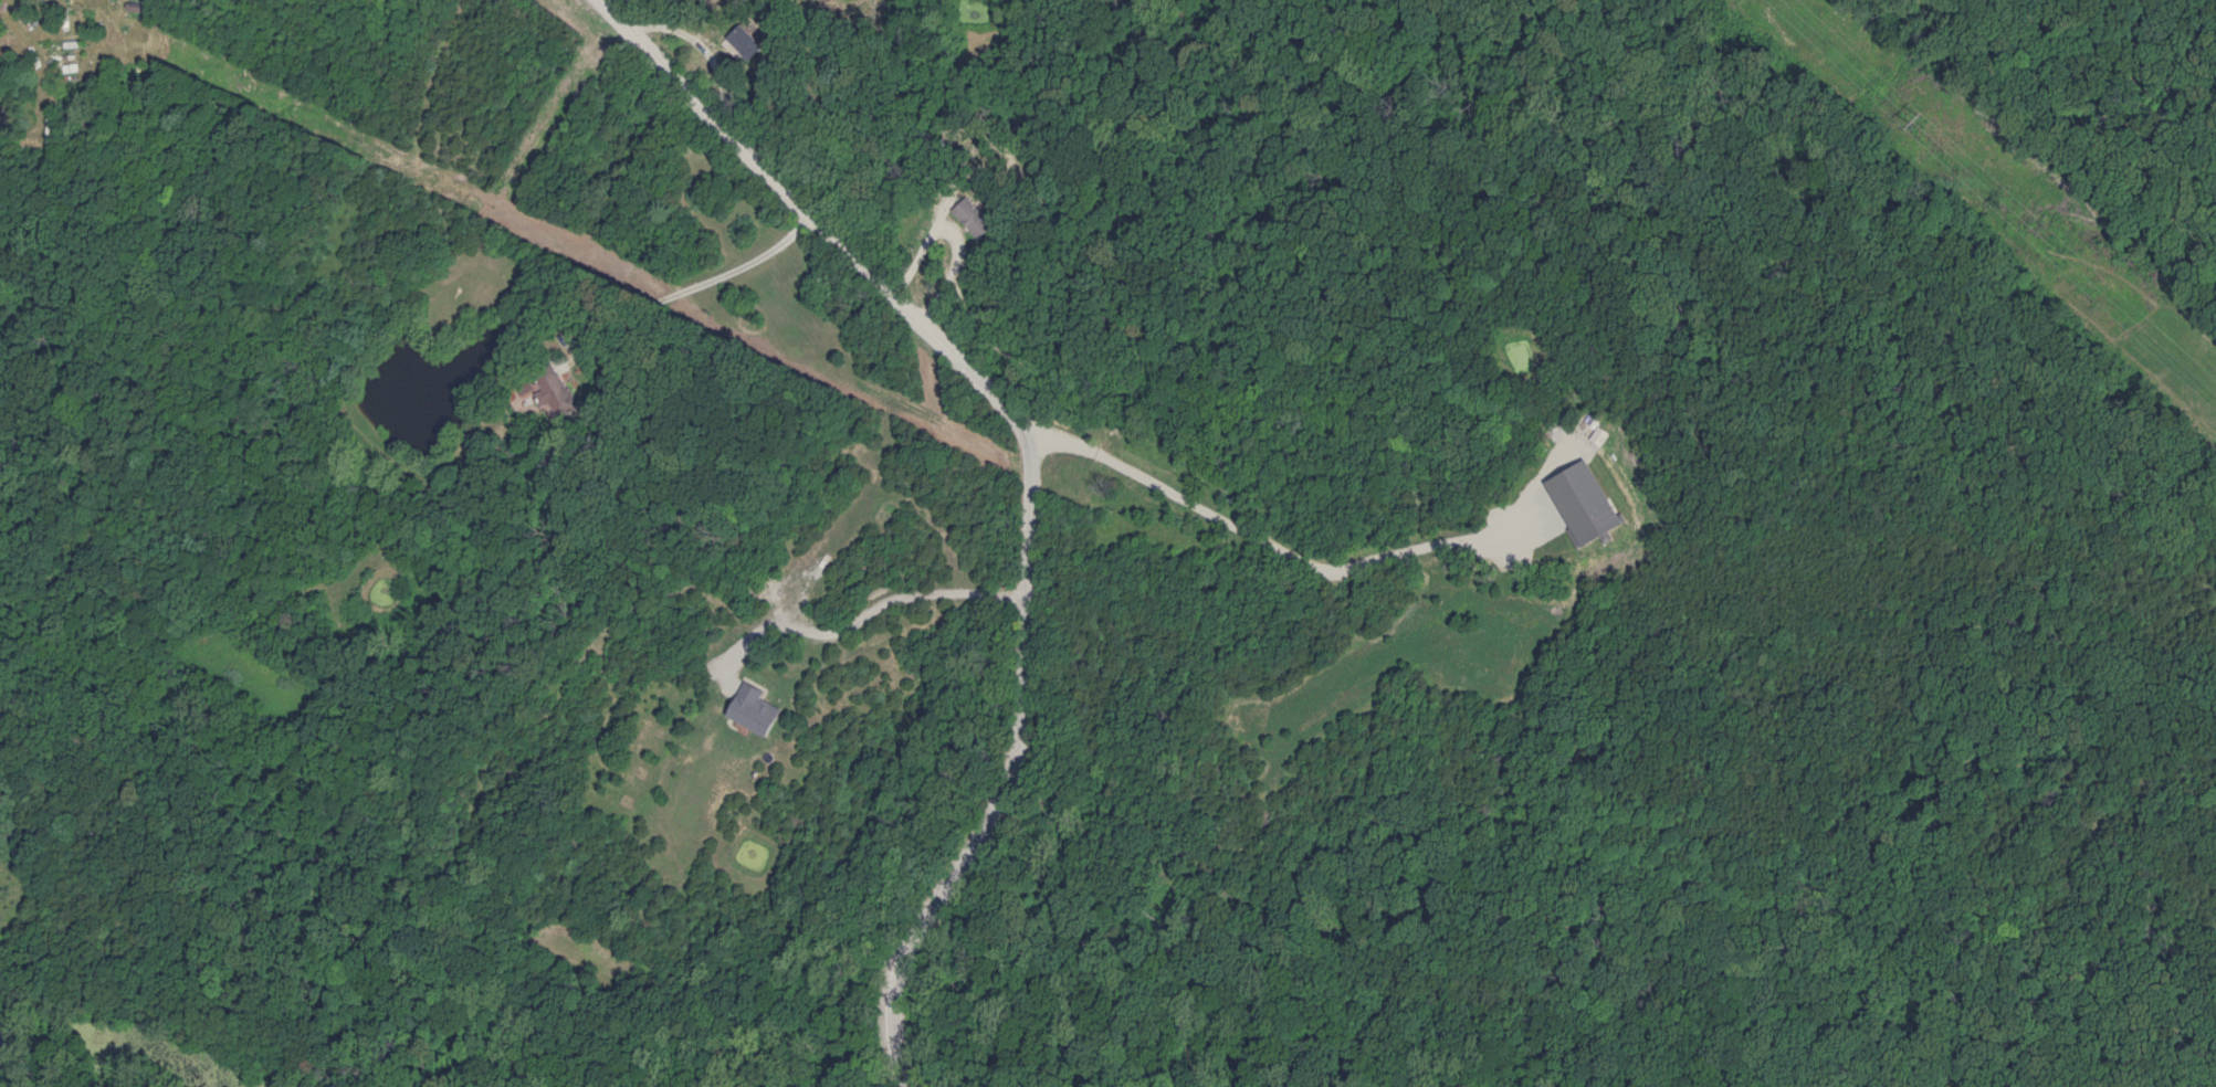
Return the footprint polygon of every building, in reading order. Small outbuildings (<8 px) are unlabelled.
[(128,3),(128,18),(142,18),(142,3),(128,3)] [(762,48),(739,24),(724,39),(748,62),(762,48)] [(976,239),(991,225),(966,198),(951,212),(976,239)] [(538,393),(551,417),(574,405),(555,368),(536,378),(543,391),(538,393)] [(785,710),(763,699),(766,691),(747,682),(730,717),(771,737),(785,710)]
